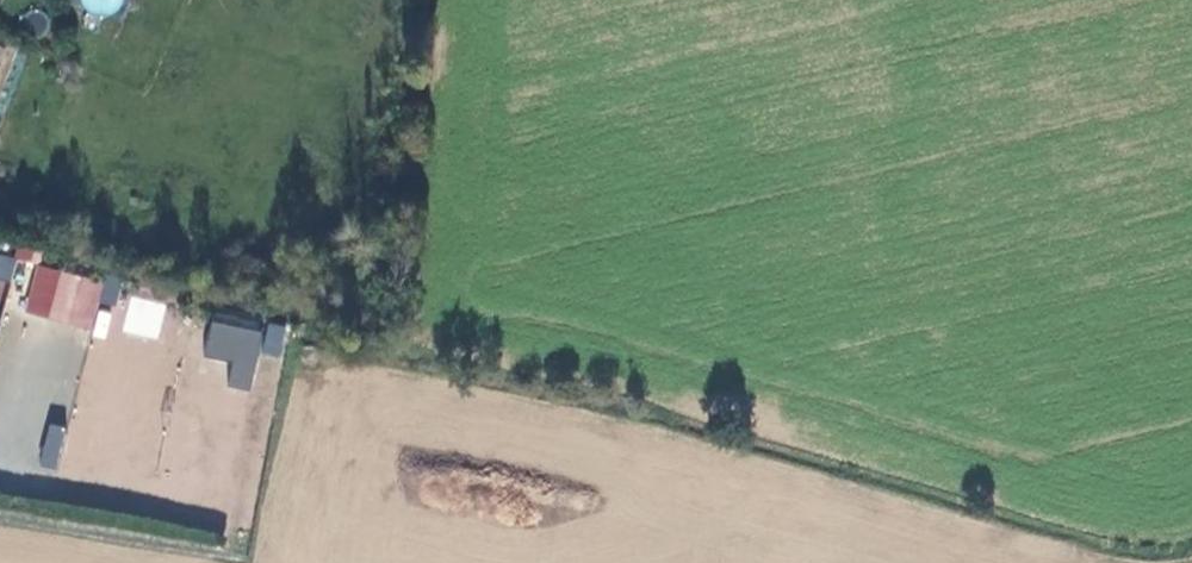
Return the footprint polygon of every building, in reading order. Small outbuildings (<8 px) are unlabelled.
[(11,280),(14,257),(0,255),(0,279),(11,280)] [(100,264),(96,280),(36,263),(22,312),(106,336),(125,271),(100,264)] [(121,332),(158,340),(166,303),(129,295),(121,332)] [(216,311),(214,319),(264,331),(266,324),(216,311)] [(225,385),(249,391),(263,331),(211,319),(202,355),(231,361),(225,385)] [(267,323),(261,354),(281,357),(287,326),(267,323)] [(48,426),(40,465),(53,468),(62,429),(48,426)]
